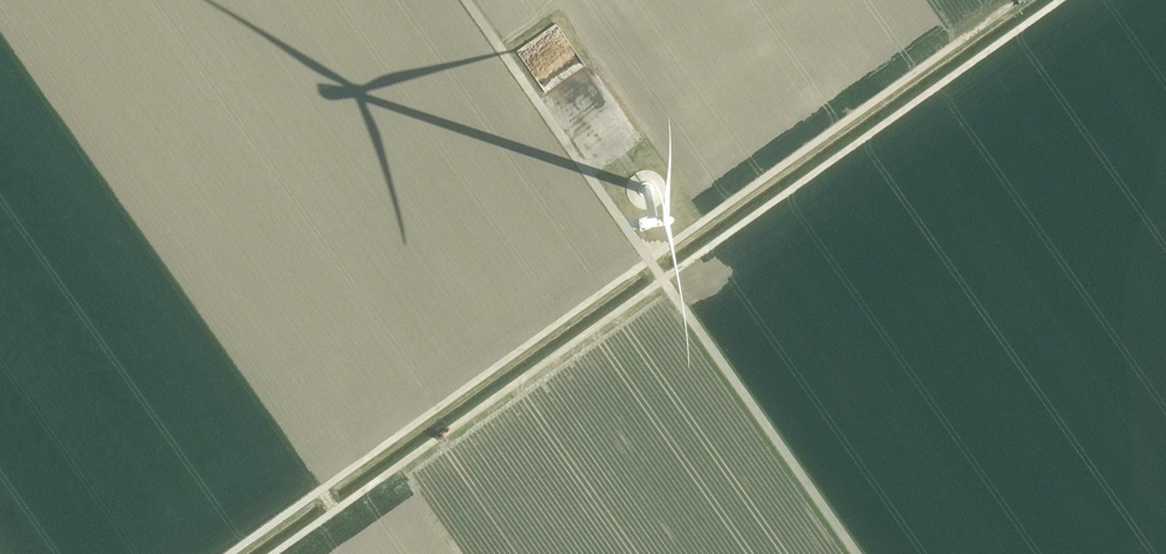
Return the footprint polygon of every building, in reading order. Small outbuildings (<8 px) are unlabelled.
[(642,189),(642,190),(642,191),(642,192),(643,193),(643,194),(644,195),(645,195),(646,196),(647,196),(648,196),(649,195),(650,195),(650,194),(651,194),(652,193),(652,192),(652,191),(653,190),(652,189),(652,188),(652,187),(651,187),(650,186),(649,185),(648,185),(647,185),(646,185),(645,185),(644,186),(643,187),(642,188),(642,189)]
